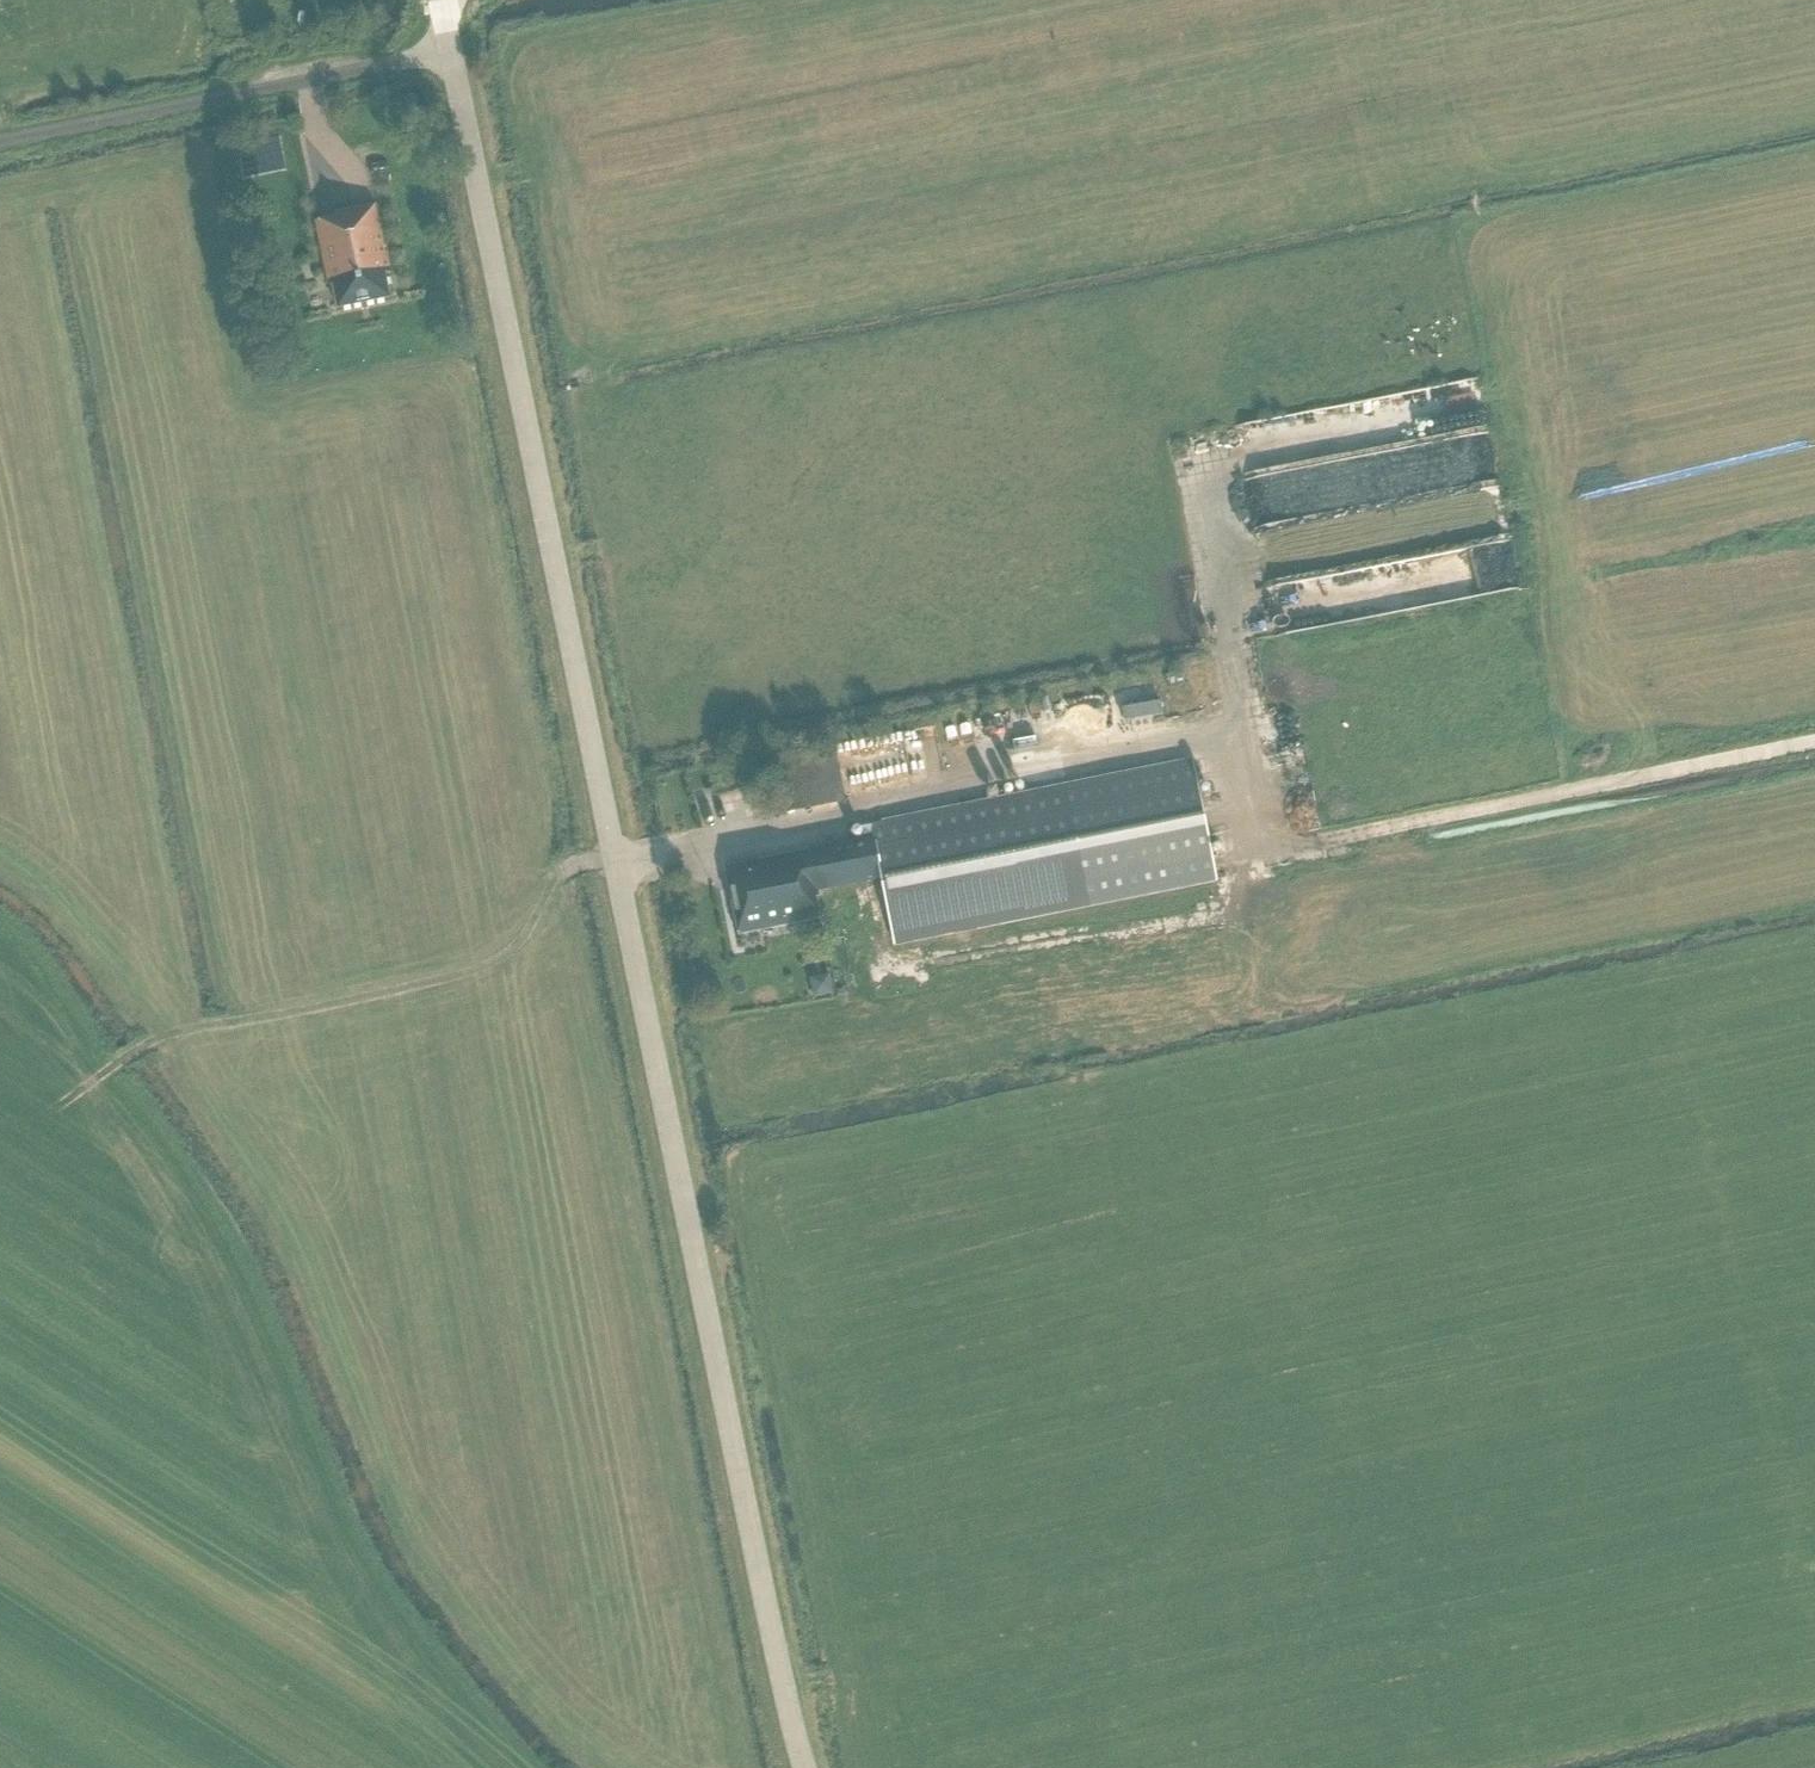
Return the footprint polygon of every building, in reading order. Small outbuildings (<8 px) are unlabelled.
[(355,210),(355,209),(335,213),(336,217),(316,221),(329,285),(333,284),(338,307),(389,297),(385,273),(390,272),(386,254),(385,255),(374,205),(366,207),(366,208),(355,210)] [(764,757),(774,814),(846,801),(835,743),(764,757)] [(895,943),(1026,916),(1091,902),(1216,877),(1192,760),(1067,785),(1002,799),(872,825),(874,837),(725,867),(738,934),(820,917),(816,896),(818,895),(817,890),(882,878),(895,943)]
